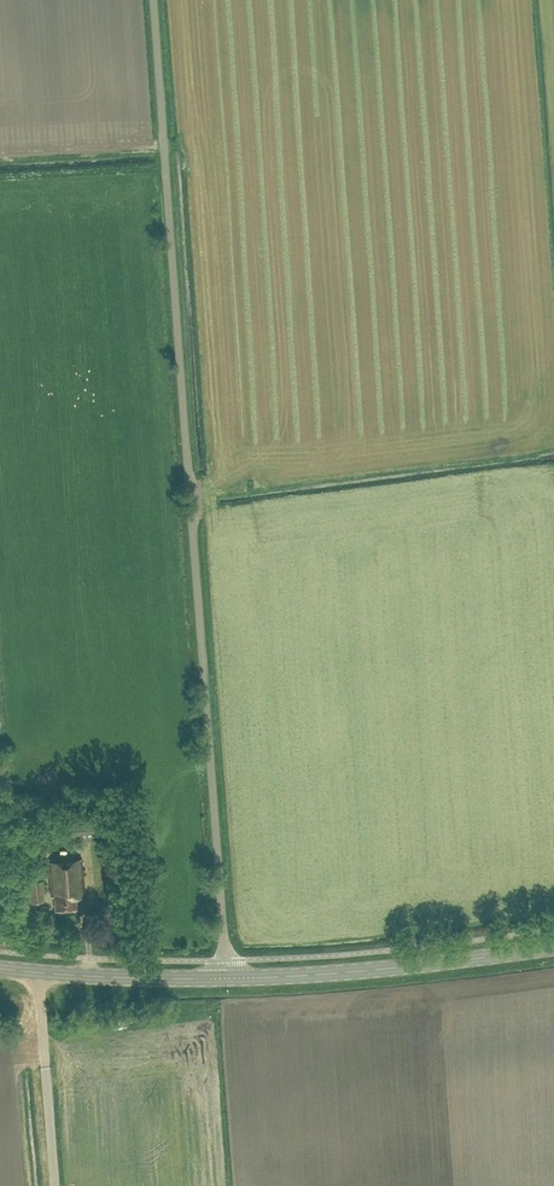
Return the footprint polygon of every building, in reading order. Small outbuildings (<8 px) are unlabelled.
[(86,896),(82,858),(48,861),(51,896),(55,896),(56,909),(77,907),(76,897),(86,896)]
